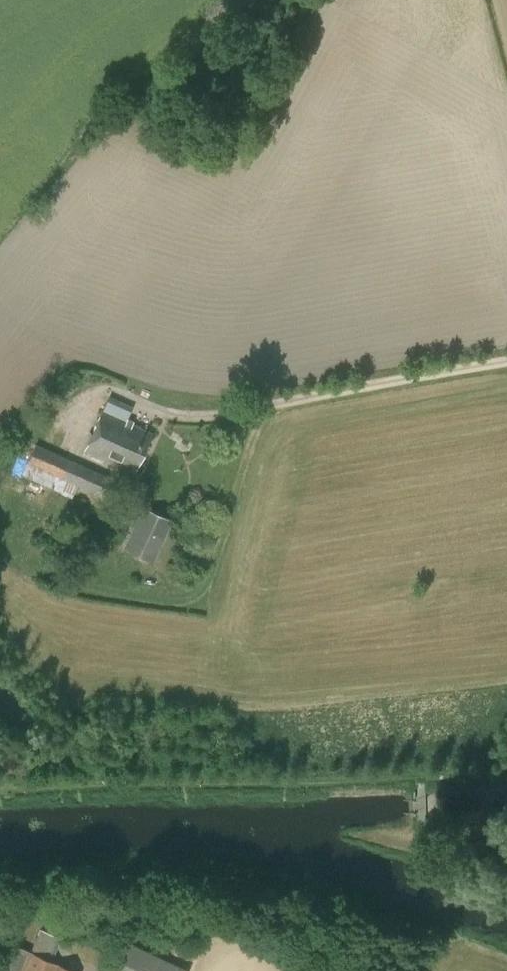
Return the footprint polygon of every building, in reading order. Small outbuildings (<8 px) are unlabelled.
[(85,451),(134,472),(151,434),(102,412),(85,451)] [(114,477),(35,443),(21,477),(70,498),(76,486),(105,498),(114,477)] [(141,506),(122,549),(153,563),(172,520),(141,506)] [(22,970),(75,970),(51,960),(61,938),(53,934),(55,929),(49,926),(46,932),(41,929),(22,970)] [(116,970),(187,970),(130,943),(116,970)]
